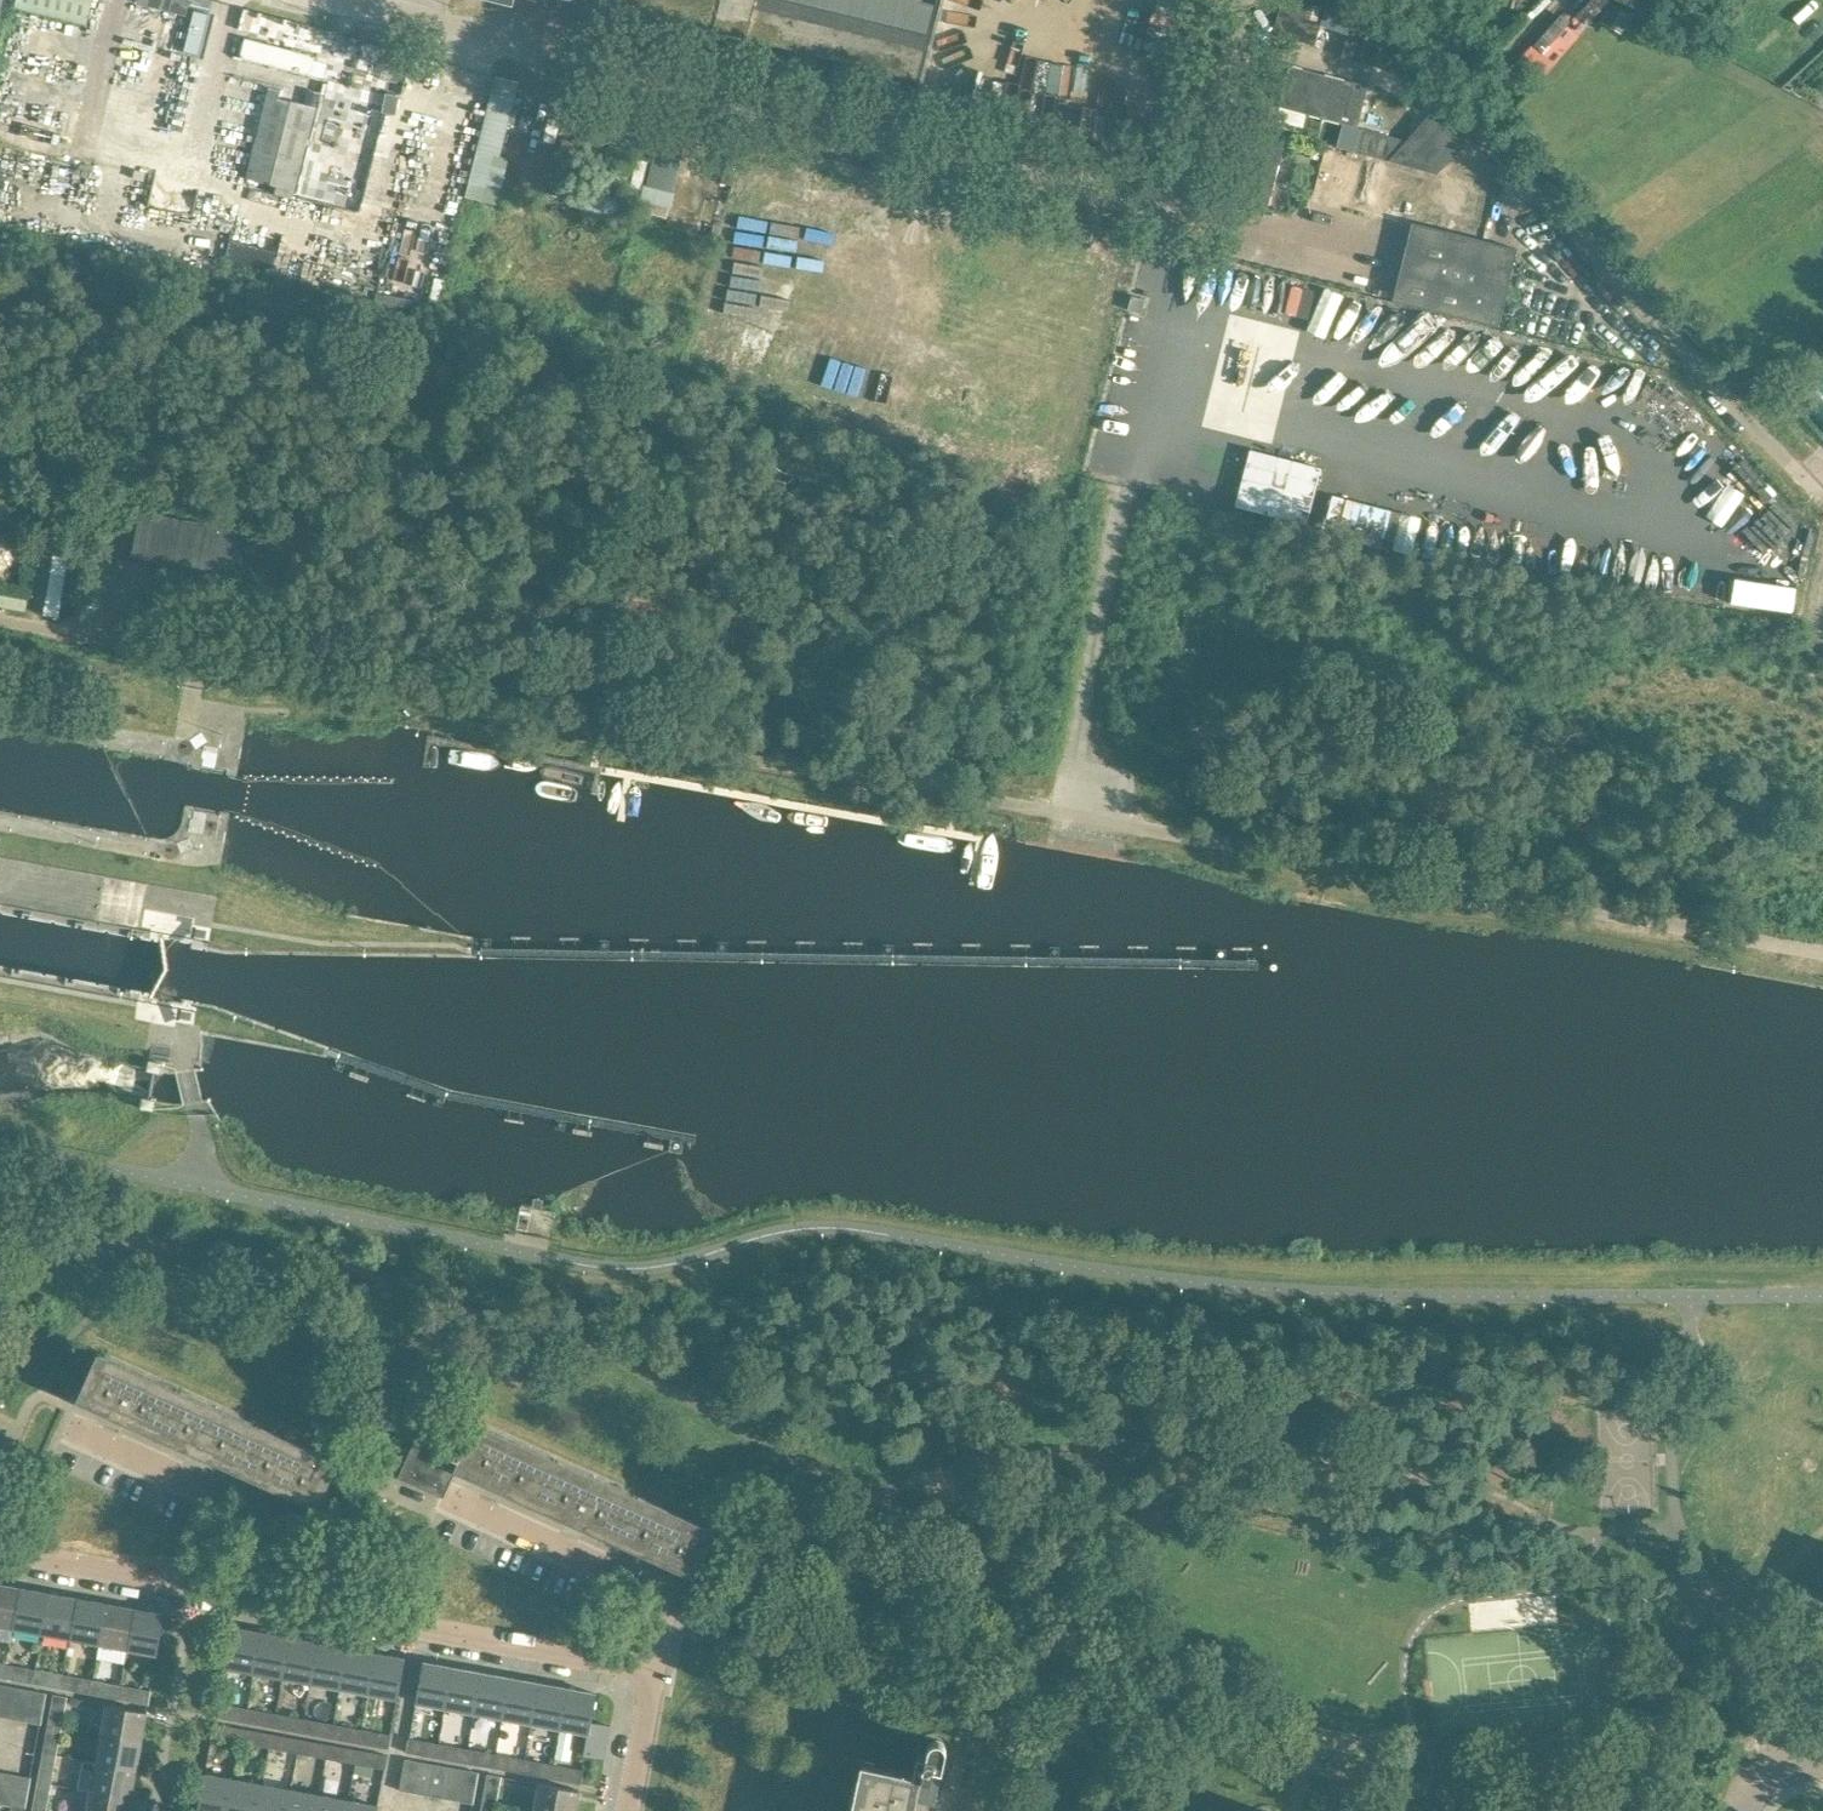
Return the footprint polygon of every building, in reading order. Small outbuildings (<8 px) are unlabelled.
[(9,0),(0,0),(0,37),(9,0)] [(14,8),(87,25),(92,0),(16,0),(14,8)] [(171,10),(185,14),(189,0),(174,0),(171,10)] [(514,6),(611,30),(612,30),(618,7),(620,0),(515,0),(514,6)] [(618,7),(917,81),(936,5),(923,2),(917,0),(910,0),(903,30),(780,0),(620,0),(618,7)] [(1275,28),(1295,33),(1293,39),(1315,45),(1327,0),(1282,0),(1274,28),(1275,28)] [(1584,6),(1585,7),(1595,15),(1608,0),(1589,0),(1584,6)] [(1610,3),(1600,20),(1624,33),(1634,16),(1610,3)] [(195,10),(184,52),(198,56),(209,13),(195,10)] [(1375,65),(1380,43),(1353,14),(1342,57),(1375,65)] [(1554,63),(1579,34),(1572,28),(1568,24),(1544,53),(1553,62),(1554,63)] [(246,38),(241,57),(309,74),(314,56),(246,38)] [(1369,87),(1290,65),(1279,106),(1358,128),(1369,87)] [(496,76),(477,152),(500,158),(519,82),(496,76)] [(307,92),(304,104),(316,108),(319,96),(307,92)] [(266,95),(245,178),(274,185),(272,193),(293,198),(316,108),(304,104),(266,95)] [(1435,172),(1471,139),(1438,104),(1405,141),(1359,129),(1353,150),(1435,172)] [(688,131),(662,124),(647,185),(673,192),(688,131)] [(1236,171),(1234,182),(1229,200),(1267,210),(1283,150),(1245,140),(1236,171)] [(1398,220),(1409,181),(1318,157),(1307,196),(1398,220)] [(1412,223),(1392,300),(1448,314),(1498,326),(1517,249),(1412,223)] [(231,239),(225,263),(270,275),(277,251),(231,239)] [(1231,301),(1305,327),(1318,292),(1244,266),(1231,301)] [(1142,313),(1145,299),(1131,295),(1128,309),(1142,313)] [(1250,449),(1235,506),(1306,524),(1321,467),(1250,449)] [(140,511),(139,514),(130,563),(245,583),(250,553),(254,532),(140,511)] [(141,916),(147,880),(15,859),(9,895),(141,916)] [(127,1419),(159,1433),(179,1389),(98,1353),(77,1400),(79,1401),(80,1398),(112,1412),(110,1415),(125,1422),(127,1419)] [(259,1425),(179,1389),(159,1433),(191,1448),(190,1451),(205,1458),(206,1455),(239,1470),(259,1425)] [(399,1477),(443,1497),(456,1470),(454,1469),(470,1435),(431,1417),(427,1427),(422,1425),(399,1477)] [(504,1488),(537,1503),(557,1459),(476,1422),(470,1435),(454,1469),(456,1470),(458,1467),(489,1481),(487,1484),(502,1491),(504,1488)] [(338,1461),(259,1425),(239,1470),(271,1484),(270,1487),(285,1494),(286,1491),(317,1505),(316,1508),(318,1508),(338,1461)] [(636,1494),(557,1459),(537,1503),(568,1517),(567,1520),(582,1527),(583,1524),(616,1539),(636,1494)] [(716,1531),(636,1494),(616,1539),(648,1553),(647,1556),(662,1563),(663,1560),(694,1574),(693,1577),(695,1578),(716,1531)] [(13,1628),(21,1588),(0,1584),(0,1626),(13,1628)] [(49,1593),(21,1588),(13,1628),(42,1633),(49,1593)] [(78,1598),(49,1593),(42,1633),(71,1639),(78,1598)] [(107,1603),(78,1598),(71,1639),(99,1644),(107,1603)] [(135,1609),(107,1603),(99,1644),(128,1649),(135,1609)] [(165,1614),(135,1609),(128,1649),(157,1654),(165,1614)] [(260,1632),(232,1626),(224,1667),(225,1667),(253,1672),(260,1632)] [(260,1632),(253,1672),(282,1677),(289,1637),(260,1632)] [(318,1642),(289,1637),(282,1677),(311,1683),(318,1642)] [(347,1648),(318,1642),(311,1683),(340,1688),(347,1648)] [(376,1653),(347,1648),(340,1688),(369,1693),(376,1653)] [(405,1658),(376,1653),(369,1693),(398,1699),(405,1658)] [(423,1662),(416,1702),(445,1707),(452,1667),(423,1662)] [(4,1678),(33,1683),(35,1670),(7,1664),(4,1678)] [(481,1672),(452,1667),(445,1707),(474,1712),(481,1672)] [(33,1683),(61,1688),(64,1675),(35,1670),(33,1683)] [(503,1718),(510,1677),(481,1672),(474,1712),(503,1718)] [(64,1675),(61,1688),(90,1693),(93,1680),(64,1675)] [(539,1683),(510,1677),(503,1718),(532,1723),(539,1683)] [(121,1685),(93,1680),(90,1693),(119,1699),(121,1685)] [(561,1728),(568,1688),(539,1683),(532,1723),(561,1728)] [(3,1685),(0,1700),(0,1716),(11,1719),(17,1687),(3,1685)] [(119,1699),(148,1704),(151,1691),(150,1691),(121,1685),(119,1699)] [(31,1690),(17,1687),(11,1719),(26,1721),(31,1690)] [(583,1754),(585,1754),(605,1758),(611,1725),(592,1722),(597,1693),(568,1688),(561,1728),(587,1733),(583,1754)] [(47,1693),(31,1690),(26,1721),(41,1724),(47,1693)] [(48,1723),(62,1726),(67,1696),(54,1694),(48,1723)] [(247,1708),(219,1703),(218,1703),(215,1716),(244,1721),(247,1708)] [(142,1741),(147,1711),(107,1704),(101,1733),(142,1741)] [(276,1713),(247,1708),(244,1721),(273,1727),(276,1713)] [(273,1727),(302,1732),(304,1719),(276,1713),(273,1727)] [(334,1724),(304,1719),(302,1732),(331,1737),(334,1724)] [(48,1723),(43,1752),(57,1754),(62,1726),(48,1723)] [(243,1728),(214,1723),(211,1737),(212,1737),(240,1742),(243,1728)] [(331,1737),(360,1743),(362,1729),(334,1724),(331,1737)] [(240,1742),(269,1747),(272,1734),(243,1728),(240,1742)] [(391,1735),(362,1729),(360,1743),(389,1748),(391,1735)] [(136,1769),(142,1741),(101,1733),(96,1762),(136,1769)] [(272,1734),(269,1747),(298,1753),(300,1739),(272,1734)] [(438,1743),(409,1738),(407,1751),(436,1757),(438,1743)] [(298,1753),(327,1758),(329,1744),(300,1739),(298,1753)] [(917,1754),(913,1774),(862,1763),(852,1810),(905,1810),(908,1799),(934,1805),(946,1751),(946,1750),(946,1749),(946,1747),(946,1746),(945,1744),(944,1743),(943,1742),(941,1741),(939,1740),(938,1739),(936,1739),(933,1740),(931,1741),(929,1742),(928,1744),(927,1746),(927,1747),(925,1755),(917,1754)] [(467,1748),(438,1743),(436,1757),(465,1762),(467,1748)] [(327,1758),(356,1763),(358,1750),(329,1744),(327,1758)] [(467,1748),(465,1762),(494,1767),(496,1754),(467,1748)] [(358,1750),(356,1763),(385,1769),(388,1755),(358,1750)] [(38,1781),(51,1783),(57,1754),(43,1752),(38,1781)] [(525,1759),(496,1754),(494,1767),(523,1773),(525,1759)] [(83,1759),(78,1788),(91,1791),(131,1798),(136,1769),(96,1762),(83,1759)] [(414,1793),(420,1761),(405,1759),(400,1790),(414,1793)] [(554,1764),(525,1759),(523,1773),(552,1778),(554,1764)] [(429,1795),(435,1764),(420,1761),(414,1793),(429,1795)] [(444,1798),(449,1767),(435,1764),(429,1795),(444,1798)] [(552,1778),(581,1783),(583,1770),(554,1764),(552,1778)] [(368,1766),(365,1786),(382,1789),(385,1769),(368,1766)] [(444,1798),(458,1801),(464,1769),(449,1767),(444,1798)] [(458,1801),(473,1803),(479,1772),(464,1769),(458,1801)] [(1,1772),(0,1778),(0,1803),(11,1805),(17,1774),(1,1772)] [(233,1779),(205,1774),(205,1773),(198,1810),(227,1810),(233,1779)] [(31,1777),(17,1774),(11,1805),(13,1806),(26,1808),(31,1777)] [(482,1803),(496,1806),(501,1776),(488,1774),(482,1803)] [(262,1784),(233,1779),(227,1810),(257,1810),(262,1784)] [(32,1809),(41,1810),(46,1810),(51,1783),(38,1781),(32,1809)] [(579,1790),(539,1783),(534,1810),(575,1810),(579,1790)] [(291,1789),(262,1784),(257,1810),(287,1810),(291,1789)] [(320,1795),(291,1789),(287,1810),(317,1810),(320,1795)] [(131,1798),(91,1791),(87,1810),(129,1810),(131,1798)] [(349,1800),(320,1795),(317,1810),(347,1810),(349,1800)] [(378,1805),(349,1800),(347,1810),(377,1810),(378,1805)]
